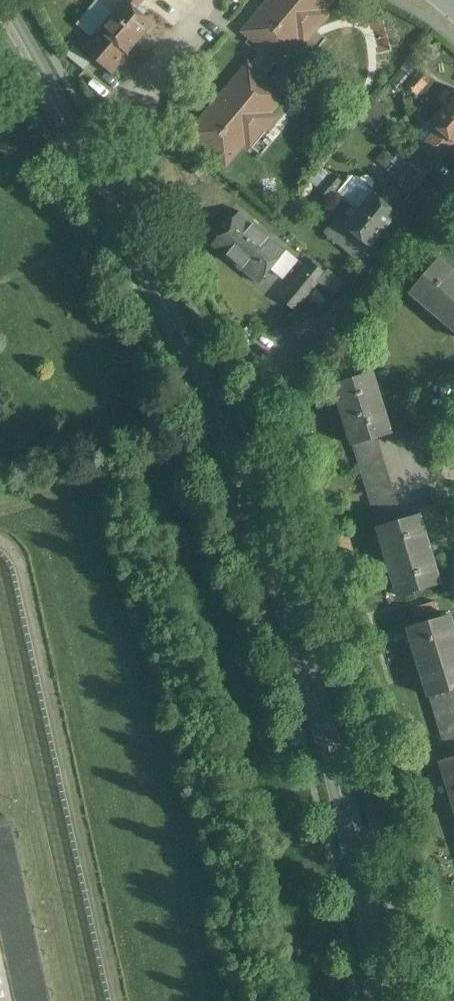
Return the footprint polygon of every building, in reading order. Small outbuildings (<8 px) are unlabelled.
[(109,17),(137,43),(159,19),(138,0),(124,0),(109,17)] [(245,25),(285,60),(336,0),(267,0),(245,25)] [(116,67),(137,43),(109,17),(87,40),(116,67)] [(251,55),(186,130),(228,166),(293,91),(251,55)] [(441,105),(453,116),(453,90),(441,105)] [(453,150),(453,116),(441,105),(419,131),(449,156),(453,150)] [(373,184),(359,200),(388,225),(402,209),(373,184)] [(375,240),(388,225),(359,200),(346,215),(375,240)] [(211,237),(262,280),(291,246),(240,203),(211,237)] [(453,317),(453,261),(440,249),(413,281),(453,317)] [(336,294),(346,281),(314,258),(283,301),(297,311),(319,282),(336,294)] [(351,440),(392,427),(372,364),(332,376),(351,440)] [(398,592),(444,577),(421,504),(375,518),(398,592)] [(407,621),(429,691),(453,683),(453,615),(451,607),(407,621)] [(441,751),(453,793),(453,747),(441,751)] [(13,844),(12,845),(9,830),(0,832),(0,1000),(48,1000),(13,844)]
